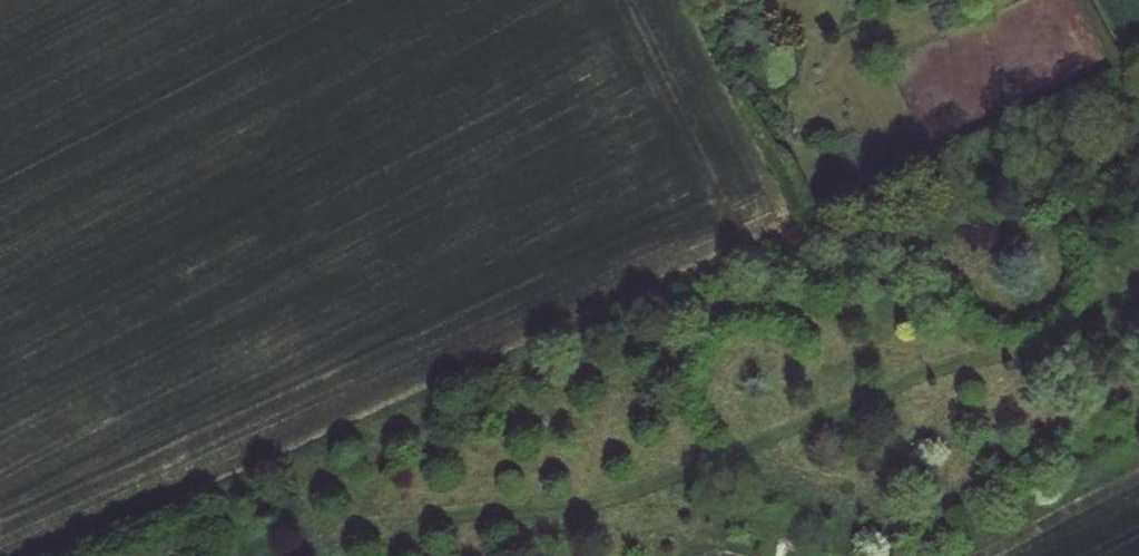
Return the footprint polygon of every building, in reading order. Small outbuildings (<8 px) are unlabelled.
[(857,553),(859,555),(875,555),(869,546),(857,553)] [(893,547),(879,555),(899,555),(893,547)]
